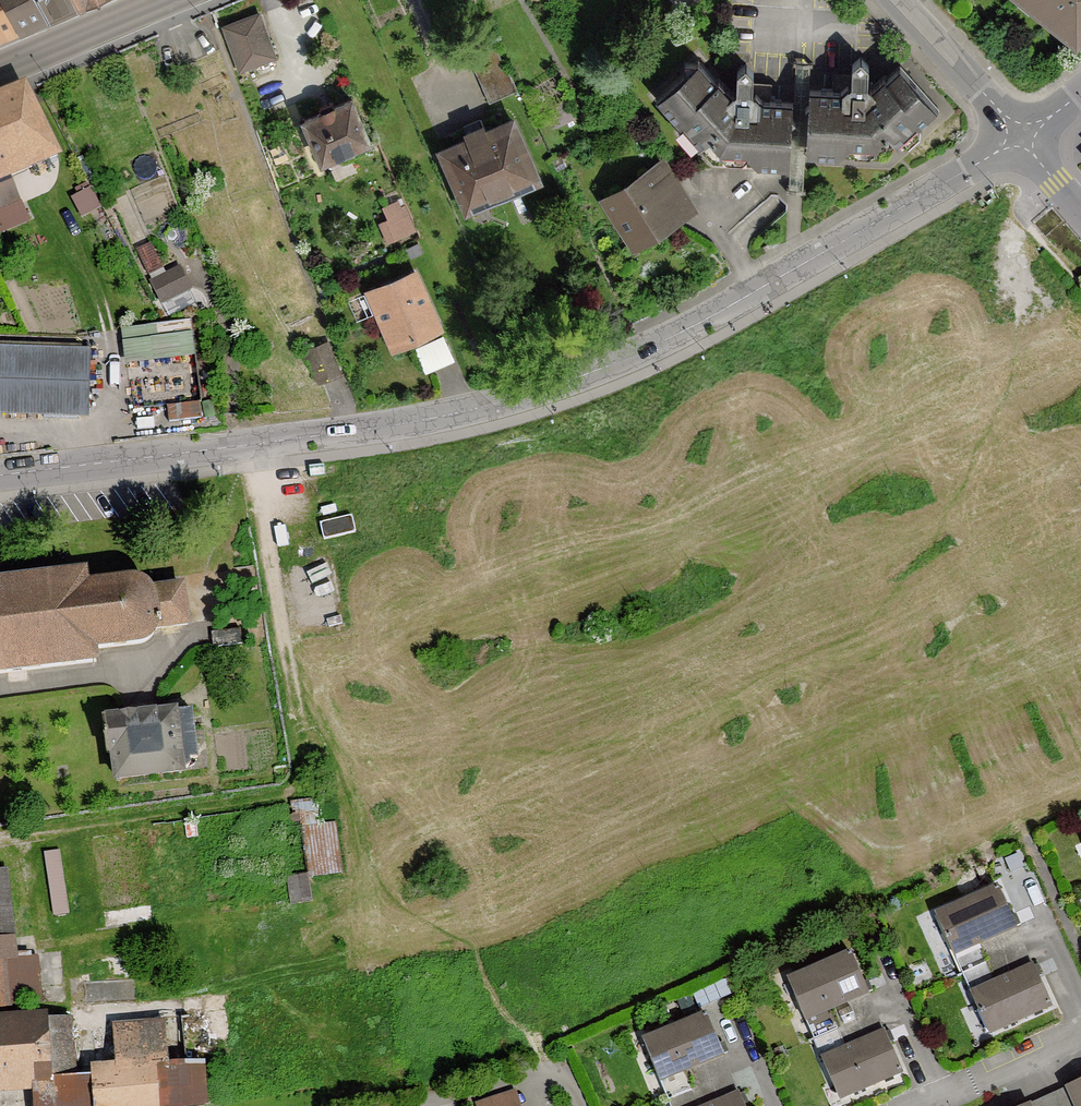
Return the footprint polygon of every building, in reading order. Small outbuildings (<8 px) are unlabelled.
[(20,29),(6,0),(0,0),(0,38),(20,29)] [(50,17),(41,0),(6,0),(20,29),(50,17)] [(78,5),(76,0),(41,0),(50,17),(78,5)] [(1034,3),(1053,18),(1057,12),(1080,31),(1080,0),(1036,0),(1034,3)] [(274,56),(259,15),(225,28),(241,69),(274,56)] [(470,59),(490,102),(518,90),(496,48),(470,59)] [(920,125),(939,108),(900,65),(886,78),(884,76),(872,86),(868,82),(869,66),(861,57),(852,65),(852,75),(835,74),(834,89),(809,88),(805,154),(882,158),(900,142),(908,143),(919,133),(920,125)] [(713,162),(790,166),(794,100),(769,99),(770,84),(753,82),(754,72),(746,64),(737,72),(736,88),(731,92),(719,78),(717,80),(698,59),(696,61),(685,61),(684,72),(656,97),(680,124),(679,132),(689,144),(697,144),(713,162)] [(25,90),(0,100),(0,181),(12,175),(8,166),(26,159),(30,168),(58,156),(25,90)] [(325,167),(372,146),(351,100),(304,120),(325,167)] [(487,199),(537,178),(512,120),(486,132),(483,125),(466,133),(469,139),(443,150),(465,200),(484,192),(487,199)] [(652,234),(677,219),(648,173),(607,198),(631,236),(647,226),(652,234)] [(404,207),(388,214),(398,235),(414,228),(404,207)] [(148,273),(161,267),(151,245),(138,251),(148,273)] [(162,303),(190,288),(180,268),(151,282),(162,303)] [(439,324),(415,272),(371,292),(394,344),(439,324)] [(302,353),(321,382),(340,375),(327,341),(314,347),(312,341),(302,346),(304,352),(302,353)] [(79,415),(81,352),(0,349),(0,412),(79,415)] [(324,540),(355,532),(352,516),(320,524),(324,540)] [(150,591),(147,587),(145,584),(142,582),(138,581),(135,580),(130,580),(86,586),(85,573),(0,583),(0,673),(96,661),(95,649),(138,644),(143,643),(147,640),(150,638),(152,636),(154,633),(155,629),(187,624),(183,587),(150,591)] [(240,628),(211,632),(213,646),(242,643),(240,628)] [(117,778),(182,771),(181,767),(183,768),(185,768),(187,767),(188,766),(189,764),(190,763),(190,761),(189,760),(188,758),(197,757),(192,710),(175,713),(174,712),(154,714),(154,713),(104,719),(103,720),(106,752),(108,753),(113,752),(117,778)] [(300,814),(278,817),(290,903),(312,900),(300,814)] [(60,849),(46,851),(54,915),(69,913),(60,849)] [(8,1005),(8,1004),(40,1001),(37,957),(16,960),(5,869),(0,870),(0,1006),(8,1005)] [(962,974),(1022,947),(1013,928),(1016,926),(998,887),(936,915),(962,974)] [(989,1033),(1051,1005),(1034,966),(1031,967),(1022,947),(962,974),(972,996),(989,1033)] [(814,1039),(874,1013),(865,993),(868,992),(851,953),(788,980),(814,1039)] [(731,994),(725,979),(692,994),(699,1009),(731,994)] [(839,1099),(902,1071),(885,1032),(882,1033),(874,1013),(814,1039),(814,1040),(838,1030),(846,1049),(822,1059),(839,1099)] [(668,1100),(728,1075),(720,1055),(722,1054),(706,1015),(643,1041),(668,1100)] [(45,1079),(45,1076),(70,1075),(67,1019),(42,1021),(42,1018),(0,1021),(0,1082),(45,1079)] [(204,1104),(204,1101),(217,1100),(215,1068),(201,1068),(201,1062),(168,1064),(166,1023),(116,1026),(118,1067),(95,1069),(97,1098),(34,1103),(34,1105),(193,1105),(204,1104)] [(739,1094),(736,1095),(728,1075),(668,1100),(670,1105),(744,1105),(739,1094)] [(1053,1105),(1080,1105),(1080,1081),(1068,1087),(1069,1089),(1049,1098),(1053,1105)] [(514,1092),(475,1105),(519,1105),(514,1092)]
